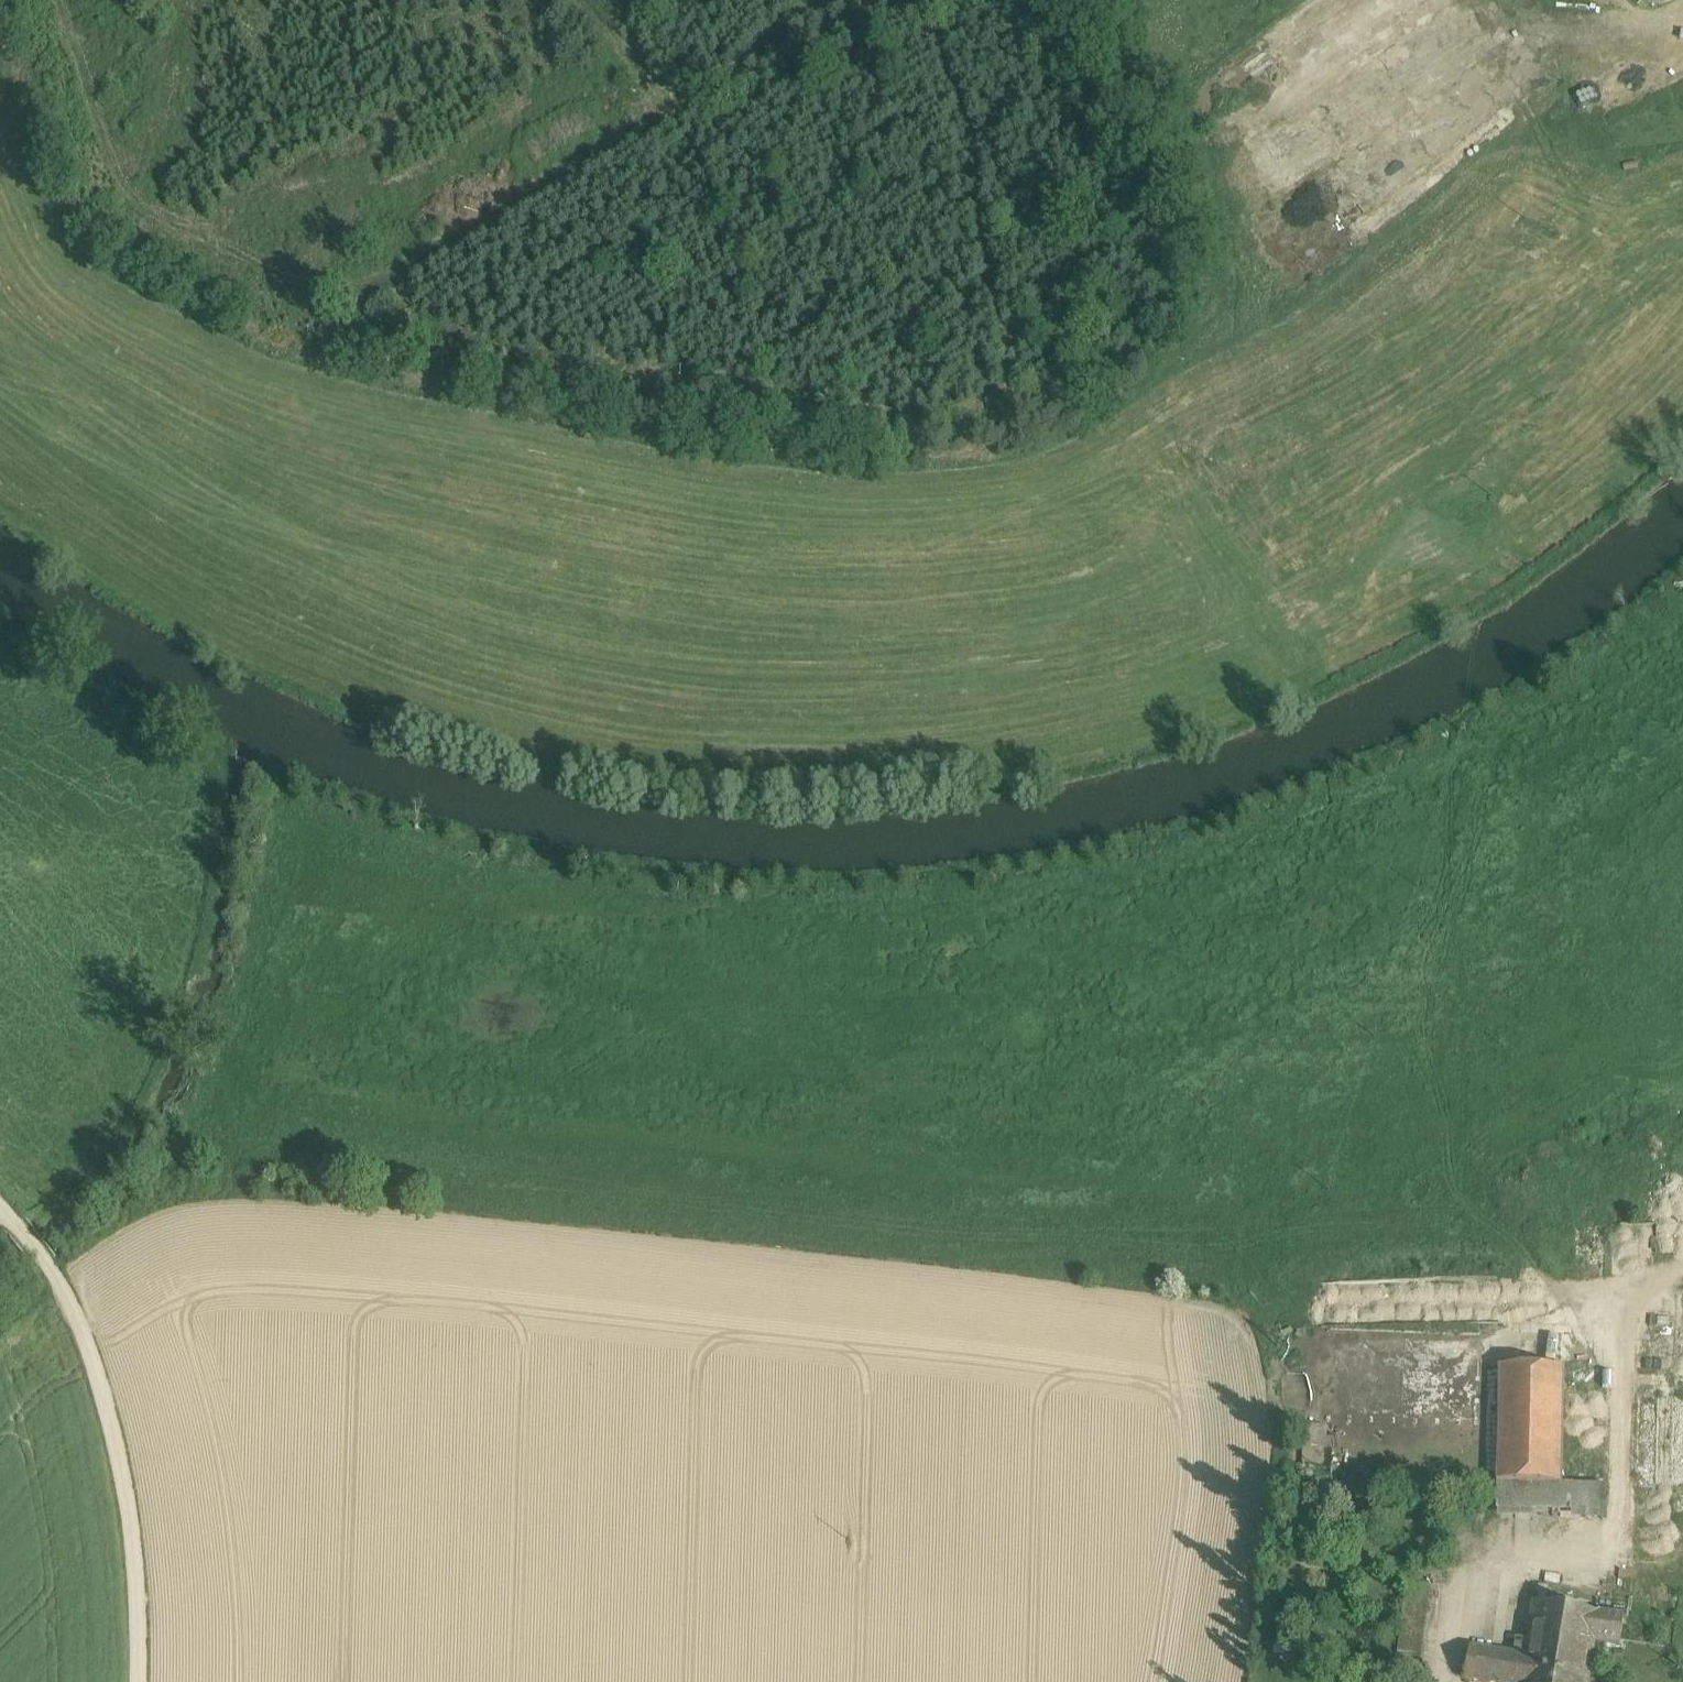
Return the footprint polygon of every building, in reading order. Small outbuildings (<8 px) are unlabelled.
[(1324,112),(1263,154),(1289,192),(1350,149),(1324,112)] [(1480,1335),(1330,1330),(1327,1419),(1477,1424),(1480,1335)] [(1589,1370),(1499,1367),(1497,1482),(1603,1485),(1605,1440),(1588,1439),(1589,1370)] [(1639,1375),(1635,1487),(1682,1488),(1682,1375),(1639,1375)] [(1308,1465),(1333,1465),(1334,1424),(1309,1424),(1308,1465)] [(1603,1485),(1497,1482),(1497,1510),(1602,1518),(1603,1485)] [(1433,1575),(1410,1573),(1399,1652),(1422,1655),(1433,1575)] [(1532,1657),(1470,1648),(1465,1679),(1486,1681),(1545,1681),(1550,1652),(1591,1659),(1592,1655),(1594,1641),(1605,1642),(1620,1645),(1625,1617),(1540,1603),(1532,1657)] [(1605,1642),(1594,1641),(1592,1655),(1603,1657),(1605,1642)] [(1422,1655),(1399,1652),(1397,1667),(1420,1670),(1422,1655)] [(1550,1652),(1545,1681),(1588,1681),(1591,1659),(1550,1652)]
